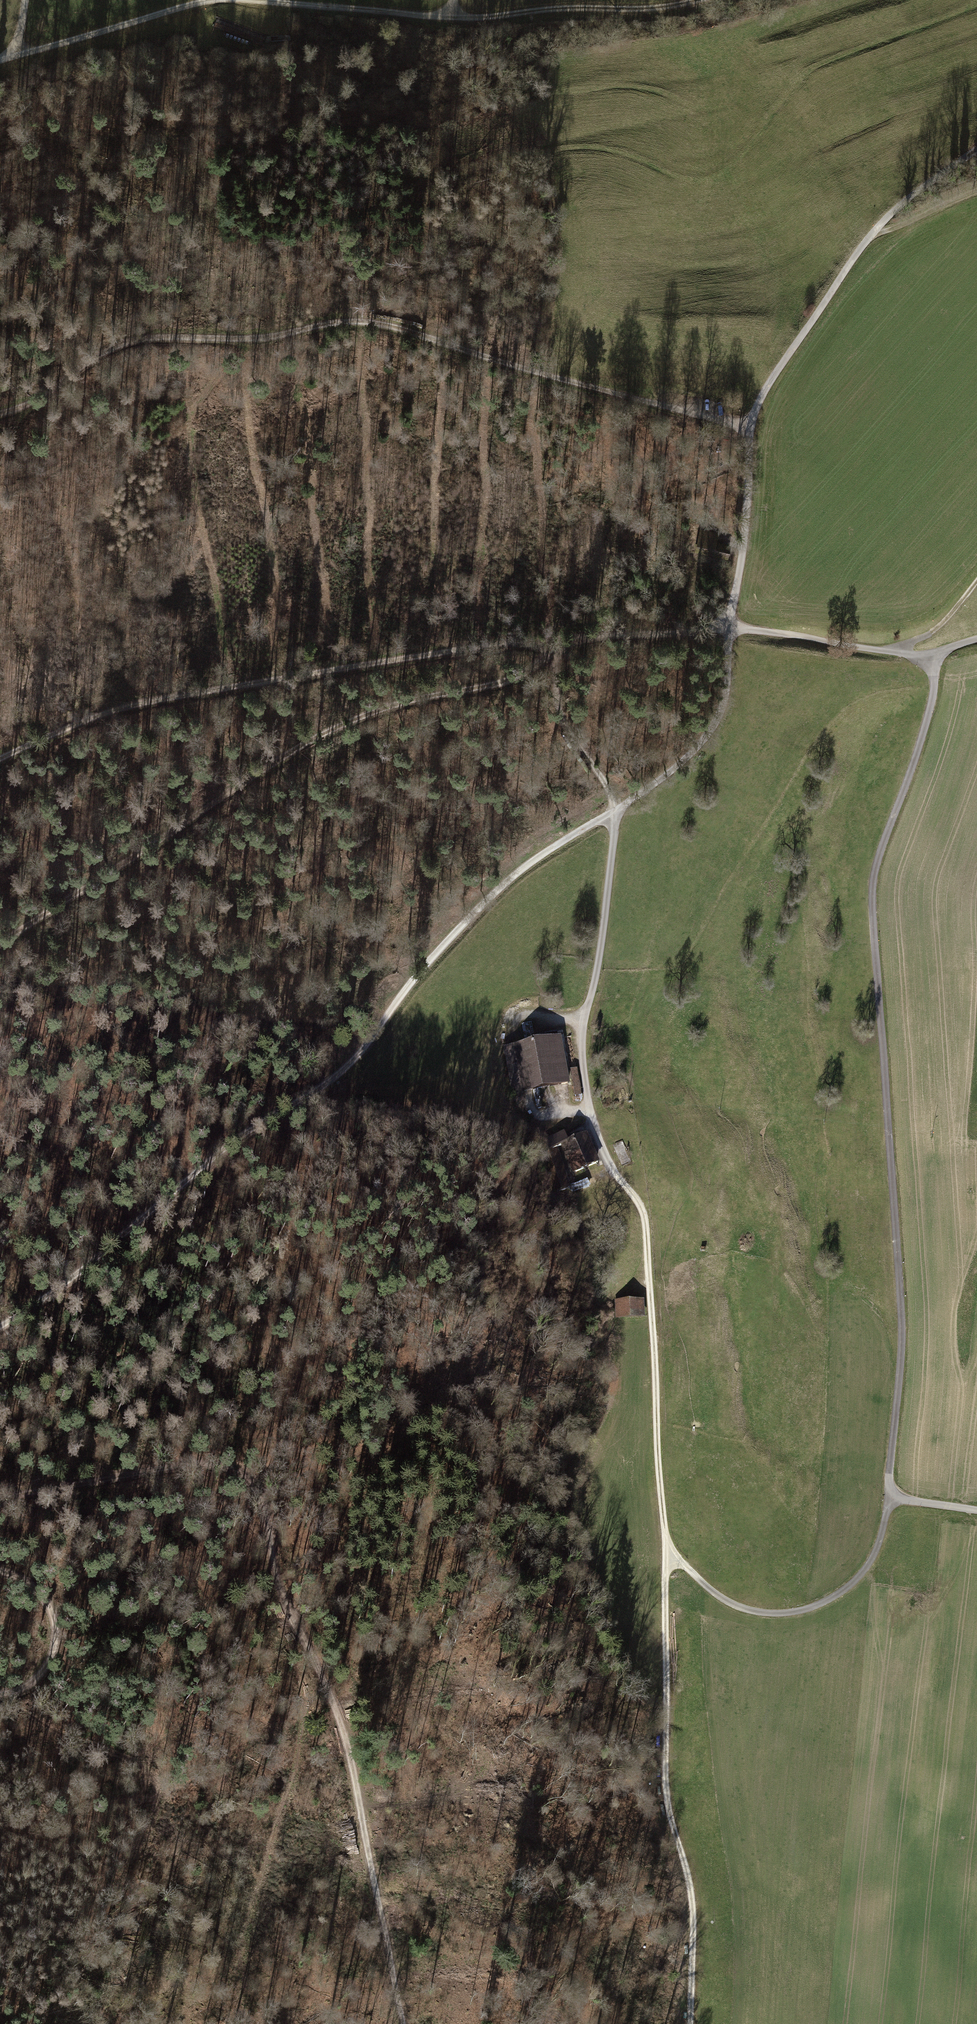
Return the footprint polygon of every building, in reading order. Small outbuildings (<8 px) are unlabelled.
[(563,1037),(503,1046),(510,1095),(570,1087),(563,1037)] [(597,1167),(584,1137),(570,1143),(564,1130),(542,1139),(561,1183),(597,1167)] [(644,1299),(614,1299),(615,1319),(645,1319),(644,1299)]
